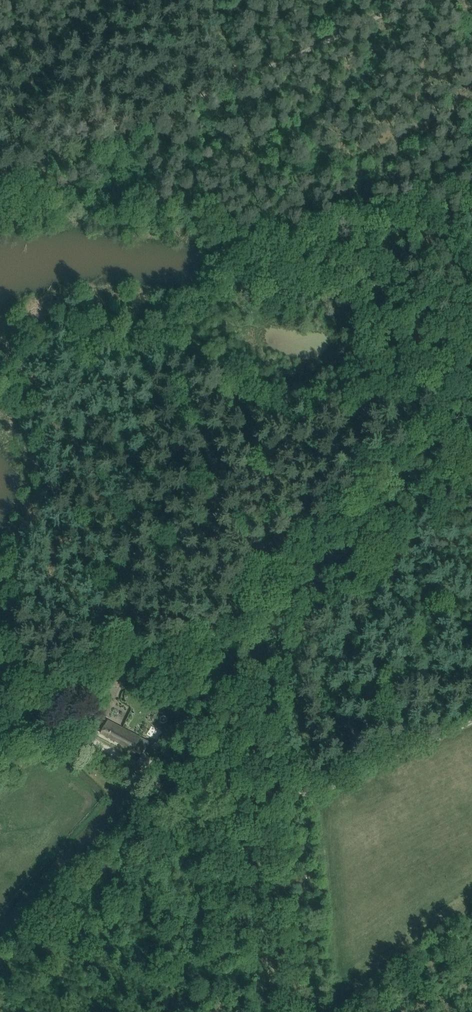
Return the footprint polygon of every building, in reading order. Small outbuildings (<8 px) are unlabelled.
[(136,676),(134,680),(141,684),(144,680),(136,676)] [(148,687),(144,696),(155,702),(160,693),(148,687)] [(64,720),(69,722),(74,719),(76,714),(73,709),(68,707),(63,710),(61,715),(64,720)] [(150,742),(108,720),(101,733),(143,755),(150,742)] [(137,763),(145,770),(146,771),(147,771),(155,761),(154,760),(153,760),(146,753),(137,763)]
